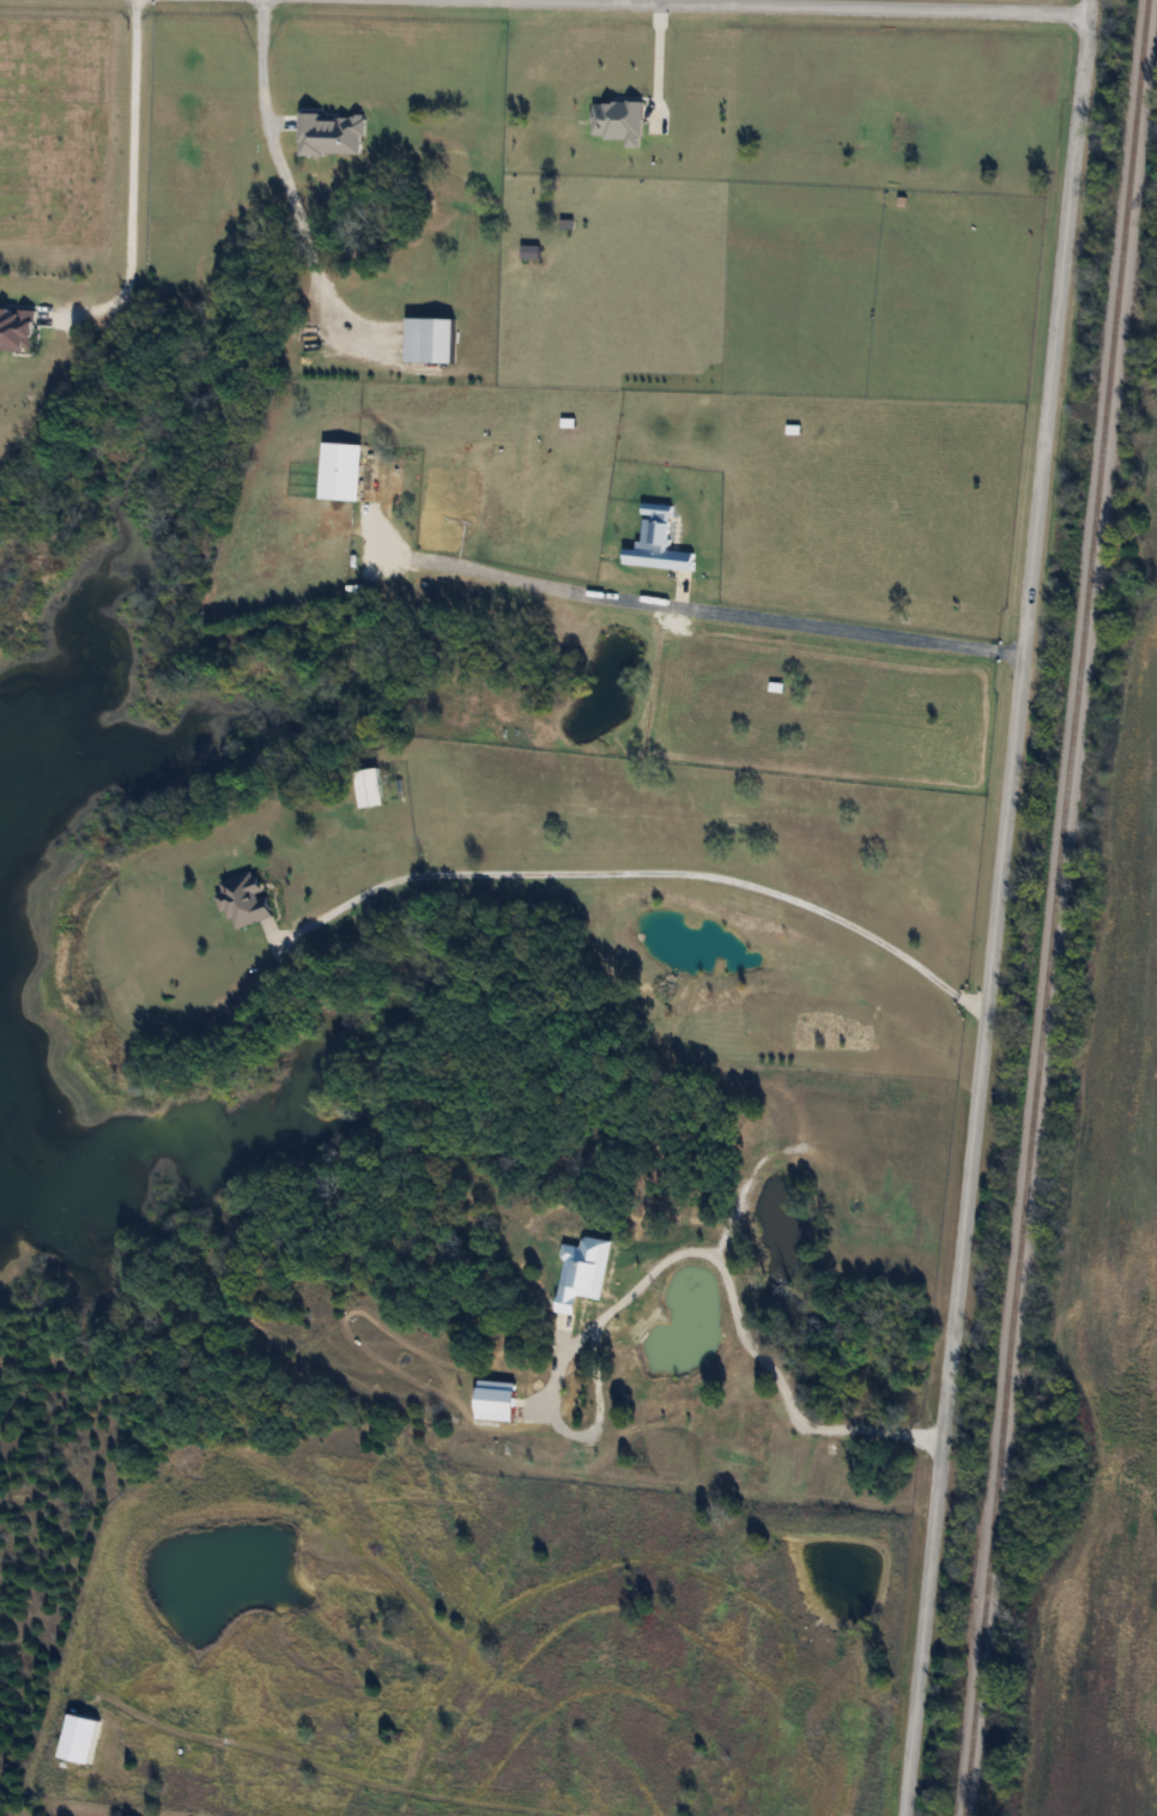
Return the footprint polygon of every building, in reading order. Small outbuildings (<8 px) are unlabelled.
[(323,499),(377,502),(379,447),(345,446),(344,476),(324,475),(323,499)] [(383,805),(379,767),(356,770),(360,807),(383,805)] [(220,882),(233,928),(273,917),(259,871),(220,882)]
